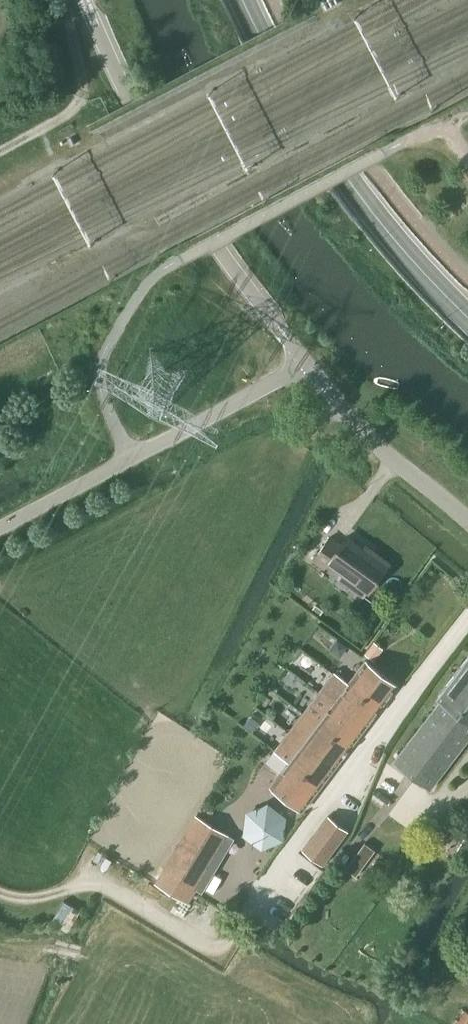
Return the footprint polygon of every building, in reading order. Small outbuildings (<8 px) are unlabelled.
[(345,537),(340,545),(329,537),(311,561),(324,570),(328,564),(369,593),(391,563),(376,552),(373,557),(345,537)] [(374,661),(383,649),(374,642),(365,654),(374,661)] [(429,789),(467,739),(467,656),(437,696),(441,699),(393,762),(429,789)] [(365,661),(347,684),(379,708),(397,685),(365,661)] [(379,708),(347,684),(333,673),(318,692),(365,727),(379,708)] [(365,727),(318,692),(303,713),(349,748),(365,727)] [(349,748),(303,713),(288,732),(335,767),(349,748)] [(335,767),(288,732),(274,751),(288,762),(289,761),(321,785),(335,767)] [(289,761),(288,762),(270,786),(302,810),(321,785),(289,761)] [(283,841),(286,818),(267,803),(246,812),(243,836),(261,850),(283,841)] [(163,868),(187,883),(188,882),(197,888),(227,836),(195,816),(163,868)] [(323,864),(348,831),(328,816),(303,850),(323,864)] [(355,876),(375,850),(364,843),(345,869),(355,876)] [(464,1010),(455,1023),(467,1023),(467,1013),(464,1010)]
